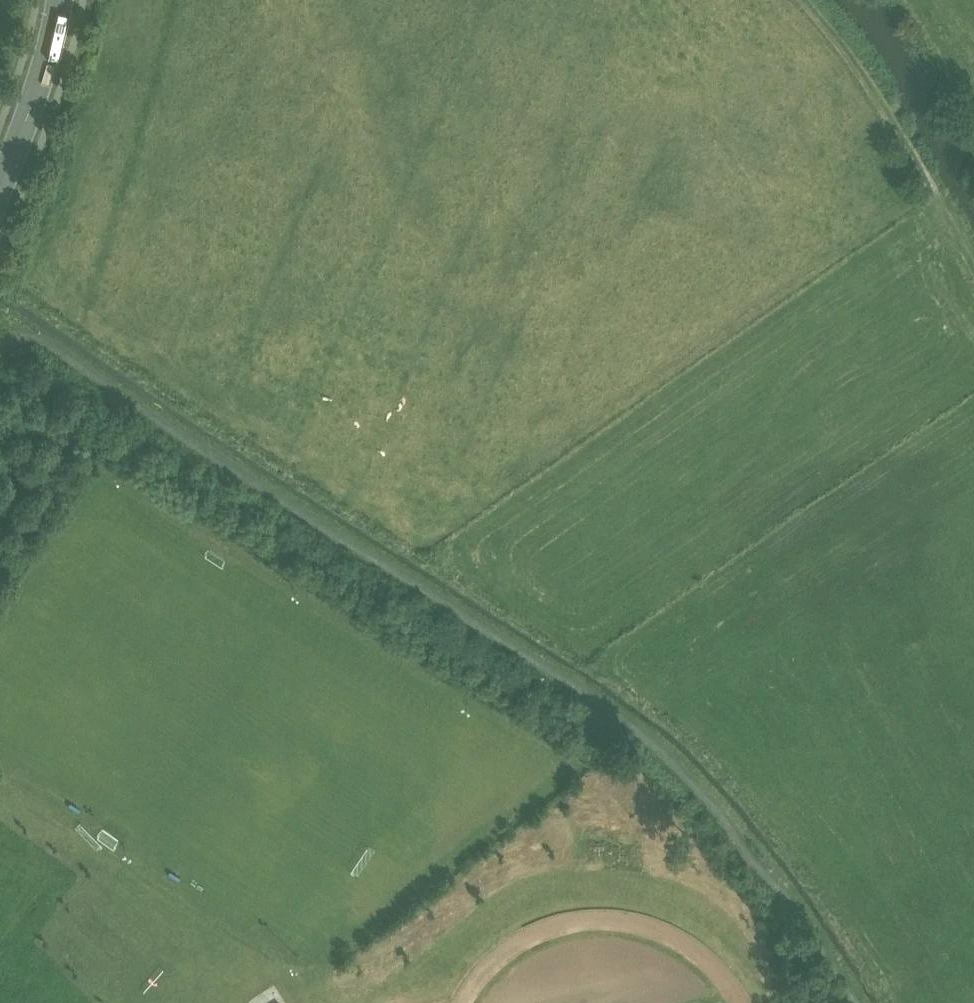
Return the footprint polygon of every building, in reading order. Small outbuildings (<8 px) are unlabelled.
[(278,992),(261,1002),(285,1002),(278,992)]
